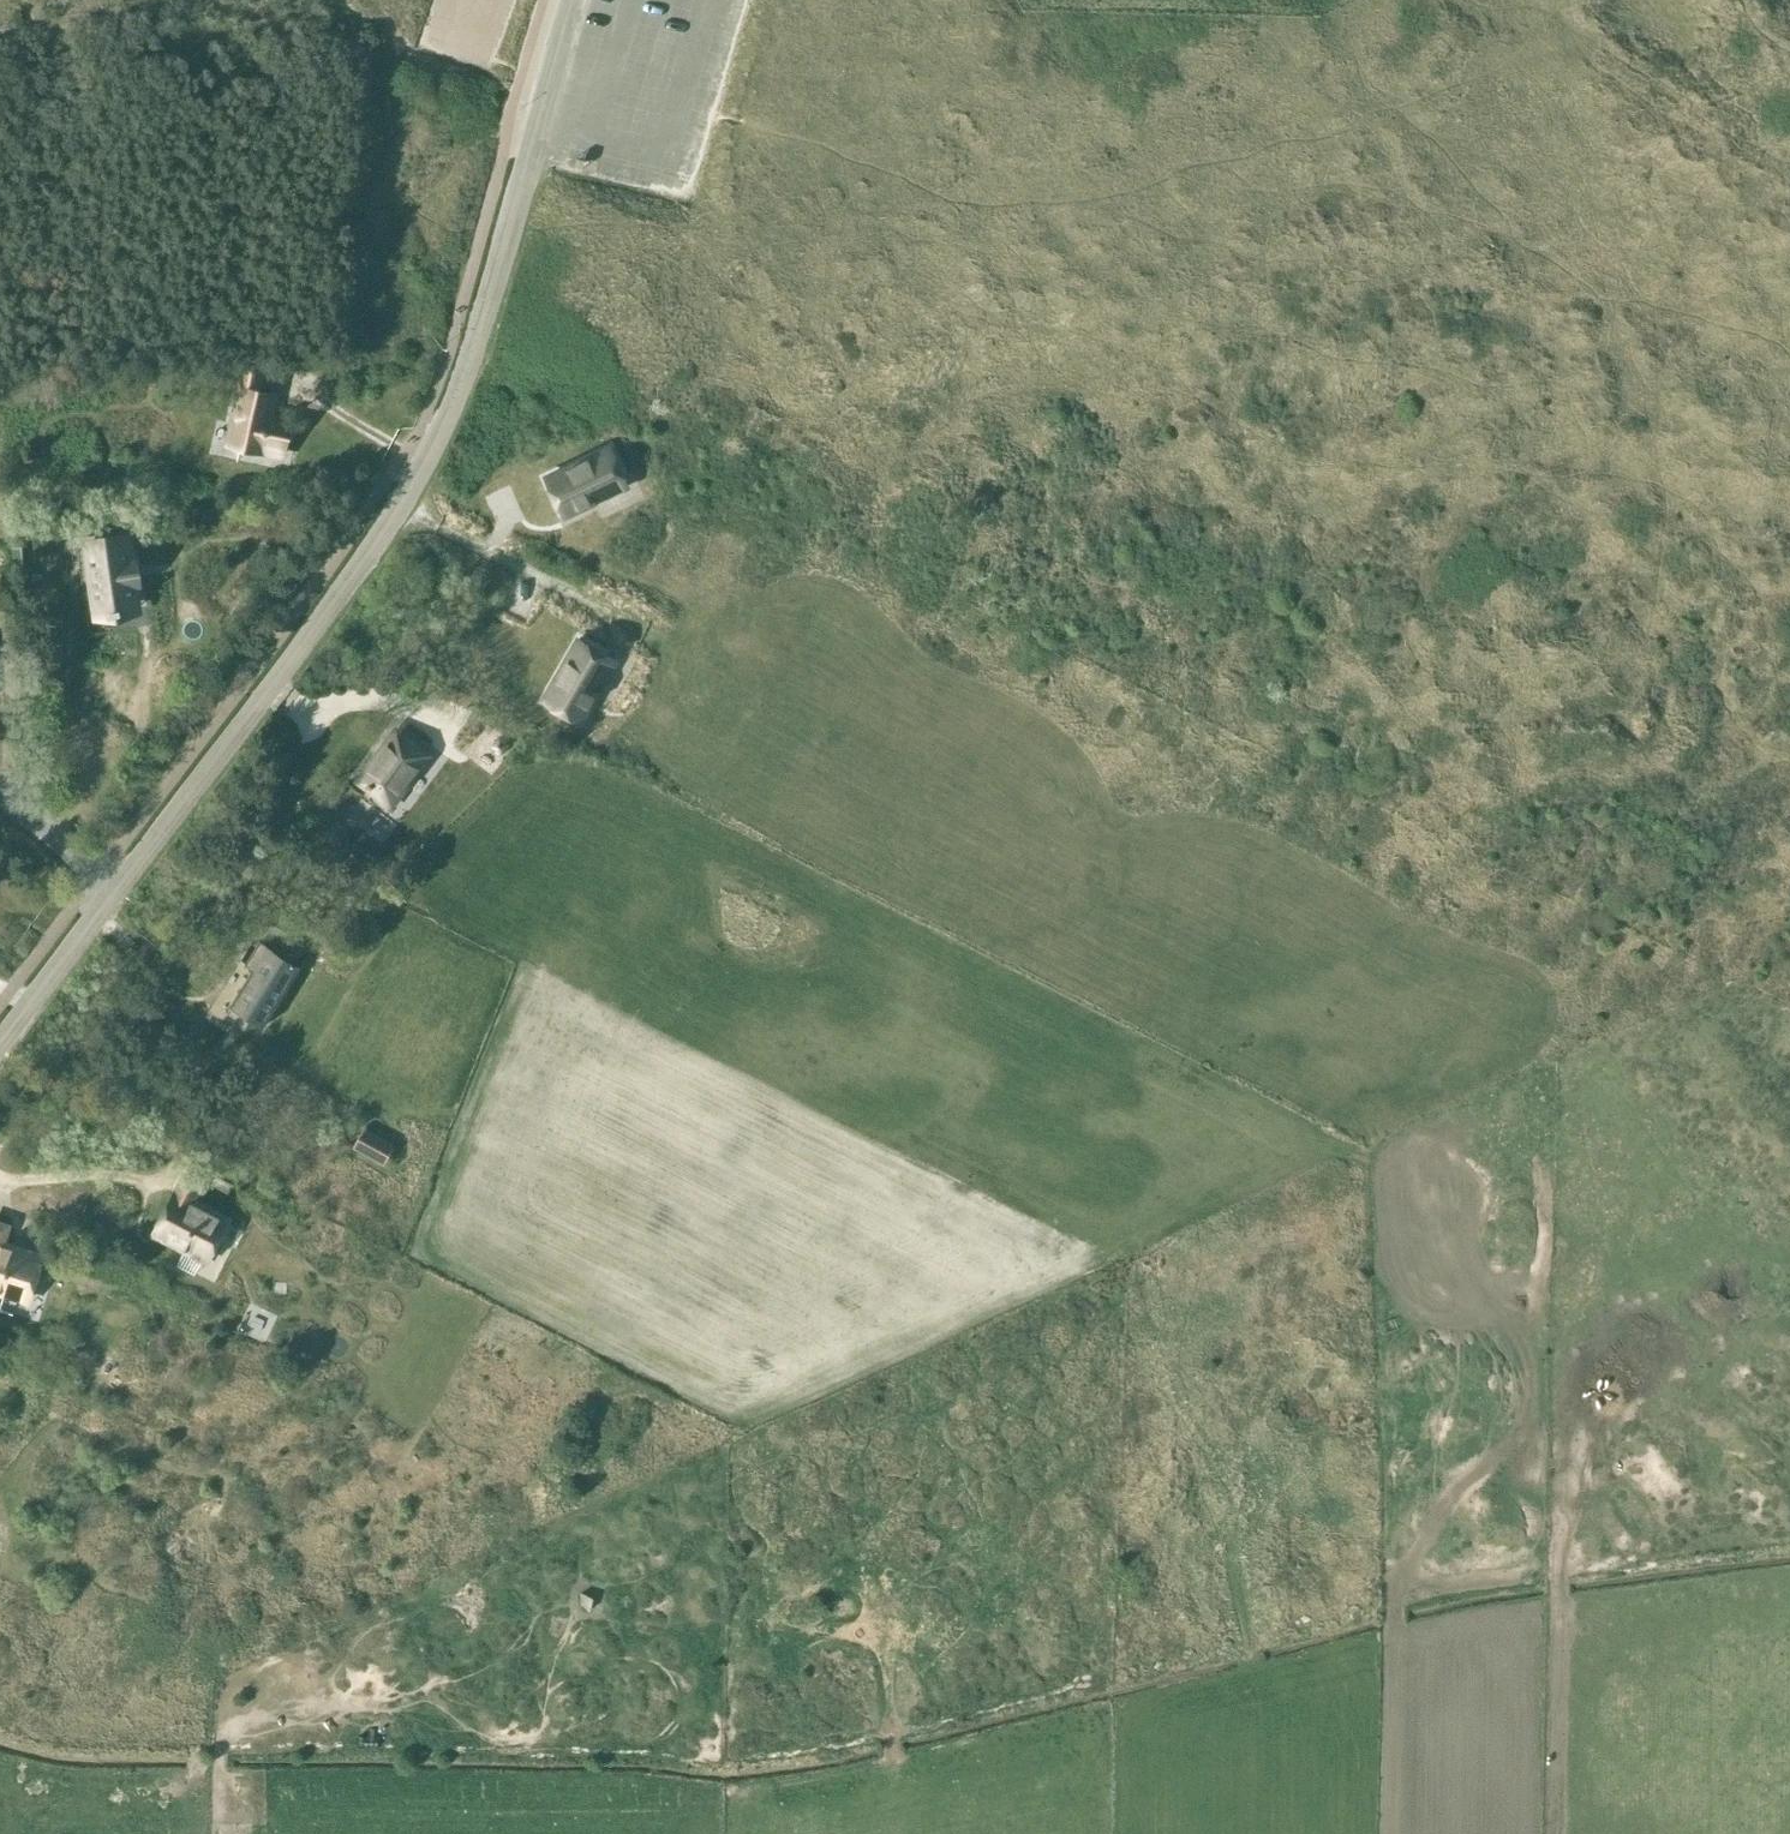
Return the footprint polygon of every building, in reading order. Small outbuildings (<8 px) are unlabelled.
[(238,388),(241,388),(233,423),(229,443),(239,445),(261,450),(263,443),(283,447),(284,444),(288,441),(290,438),(291,434),(290,430),(288,426),(289,421),(268,417),(273,394),(257,390),(262,366),(244,362),(238,388)] [(610,448),(545,478),(563,516),(628,485),(610,448)] [(101,543),(86,545),(89,561),(96,613),(128,609),(137,607),(134,584),(138,583),(135,560),(130,561),(127,539),(101,543)] [(579,636),(543,700),(580,721),(616,657),(579,636)] [(456,657),(445,646),(437,654),(447,665),(456,657)] [(390,802),(425,754),(396,733),(360,780),(390,802)] [(509,743),(499,735),(490,747),(500,755),(509,743)] [(256,946),(246,966),(253,970),(230,1007),(263,1027),(300,966),(259,940),(256,946)] [(383,1166),(395,1145),(363,1127),(351,1148),(383,1166)] [(204,1257),(209,1260),(212,1255),(216,1253),(220,1245),(219,1240),(228,1222),(191,1203),(201,1184),(183,1175),(173,1194),(172,1194),(153,1231),(156,1232),(156,1235),(164,1239),(167,1238),(192,1251),(192,1253),(202,1258),(204,1257)] [(11,1293),(12,1296),(23,1299),(25,1297),(30,1299),(31,1294),(36,1291),(38,1282),(36,1277),(42,1259),(2,1246),(9,1225),(0,1223),(0,1289),(11,1293)]
